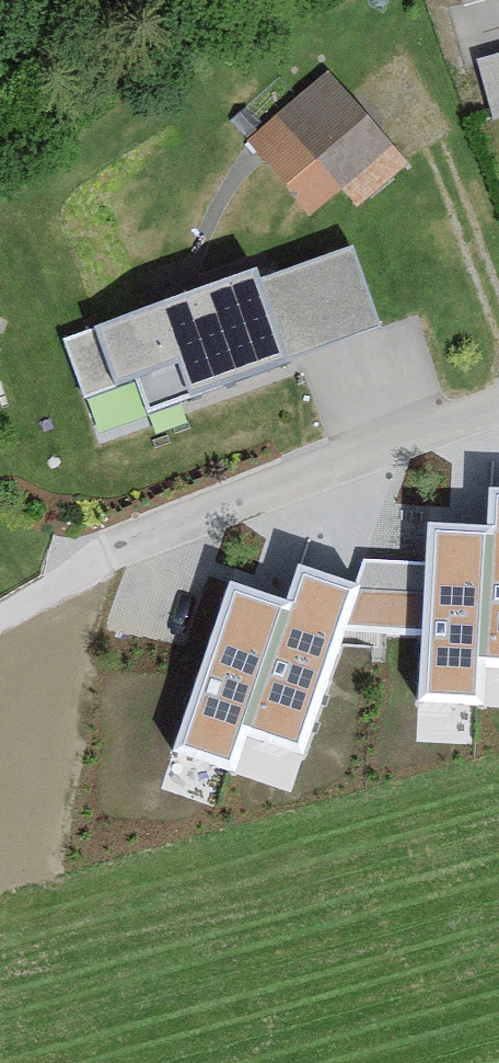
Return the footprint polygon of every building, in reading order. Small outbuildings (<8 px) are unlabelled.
[(495,109),(498,108),(498,45),(480,50),(495,109)] [(406,165),(328,70),(249,142),(308,215),(342,189),(356,206),(406,165)] [(254,273),(69,341),(86,389),(175,357),(191,399),(386,327),(356,246),(260,282),(254,273)] [(490,523),(482,665),(498,666),(498,487),(492,486),(490,523)] [(428,520),(426,561),(423,634),(420,698),(479,701),(482,665),(490,523),(428,520)] [(364,559),(356,581),(341,629),(423,634),(426,561),(364,559)] [(297,563),(287,600),(243,735),(303,753),(341,629),(356,581),(297,563)] [(287,600),(229,581),(174,750),(232,769),(243,735),(287,600)]
